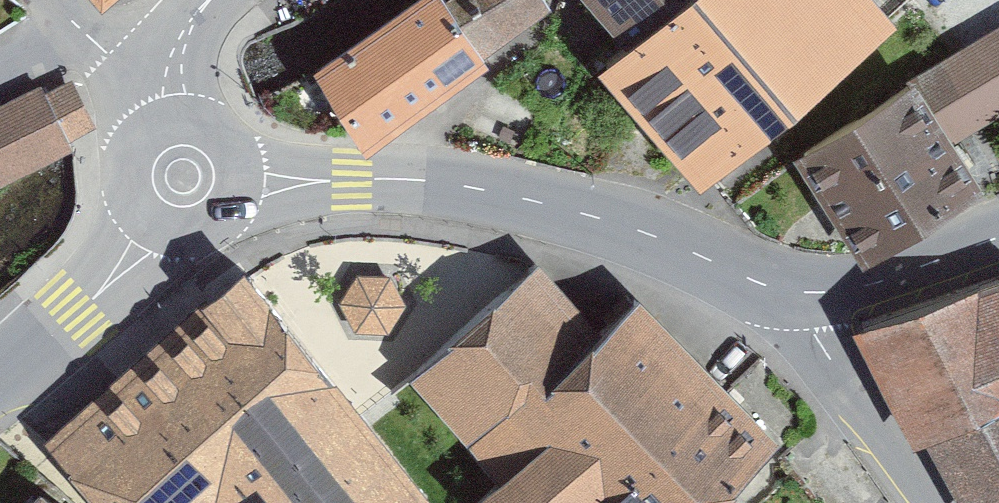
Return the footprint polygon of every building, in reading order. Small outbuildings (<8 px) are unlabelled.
[(104,11),(116,0),(94,0),(104,11)] [(548,0),(417,0),(315,70),(366,156),(489,65),(485,60),(552,8),(548,0)] [(598,74),(703,192),(899,26),(892,18),(909,0),(584,0),(628,48),(598,74)] [(797,159),(865,270),(988,192),(955,143),(998,118),(998,27),(797,159)] [(96,128),(72,81),(46,94),(70,141),(96,128)] [(42,85),(0,106),(0,185),(74,149),(70,141),(46,94),(42,85)] [(46,440),(98,502),(437,502),(367,419),(248,274),(46,440)] [(390,278),(359,277),(339,304),(356,335),(388,336),(406,308),(390,278)] [(855,334),(914,451),(928,446),(957,502),(998,502),(998,279),(855,334)] [(600,333),(472,450),(501,483),(479,502),(721,502),(782,448),(642,296),(600,333)] [(40,494),(32,502),(51,502),(40,494)]
